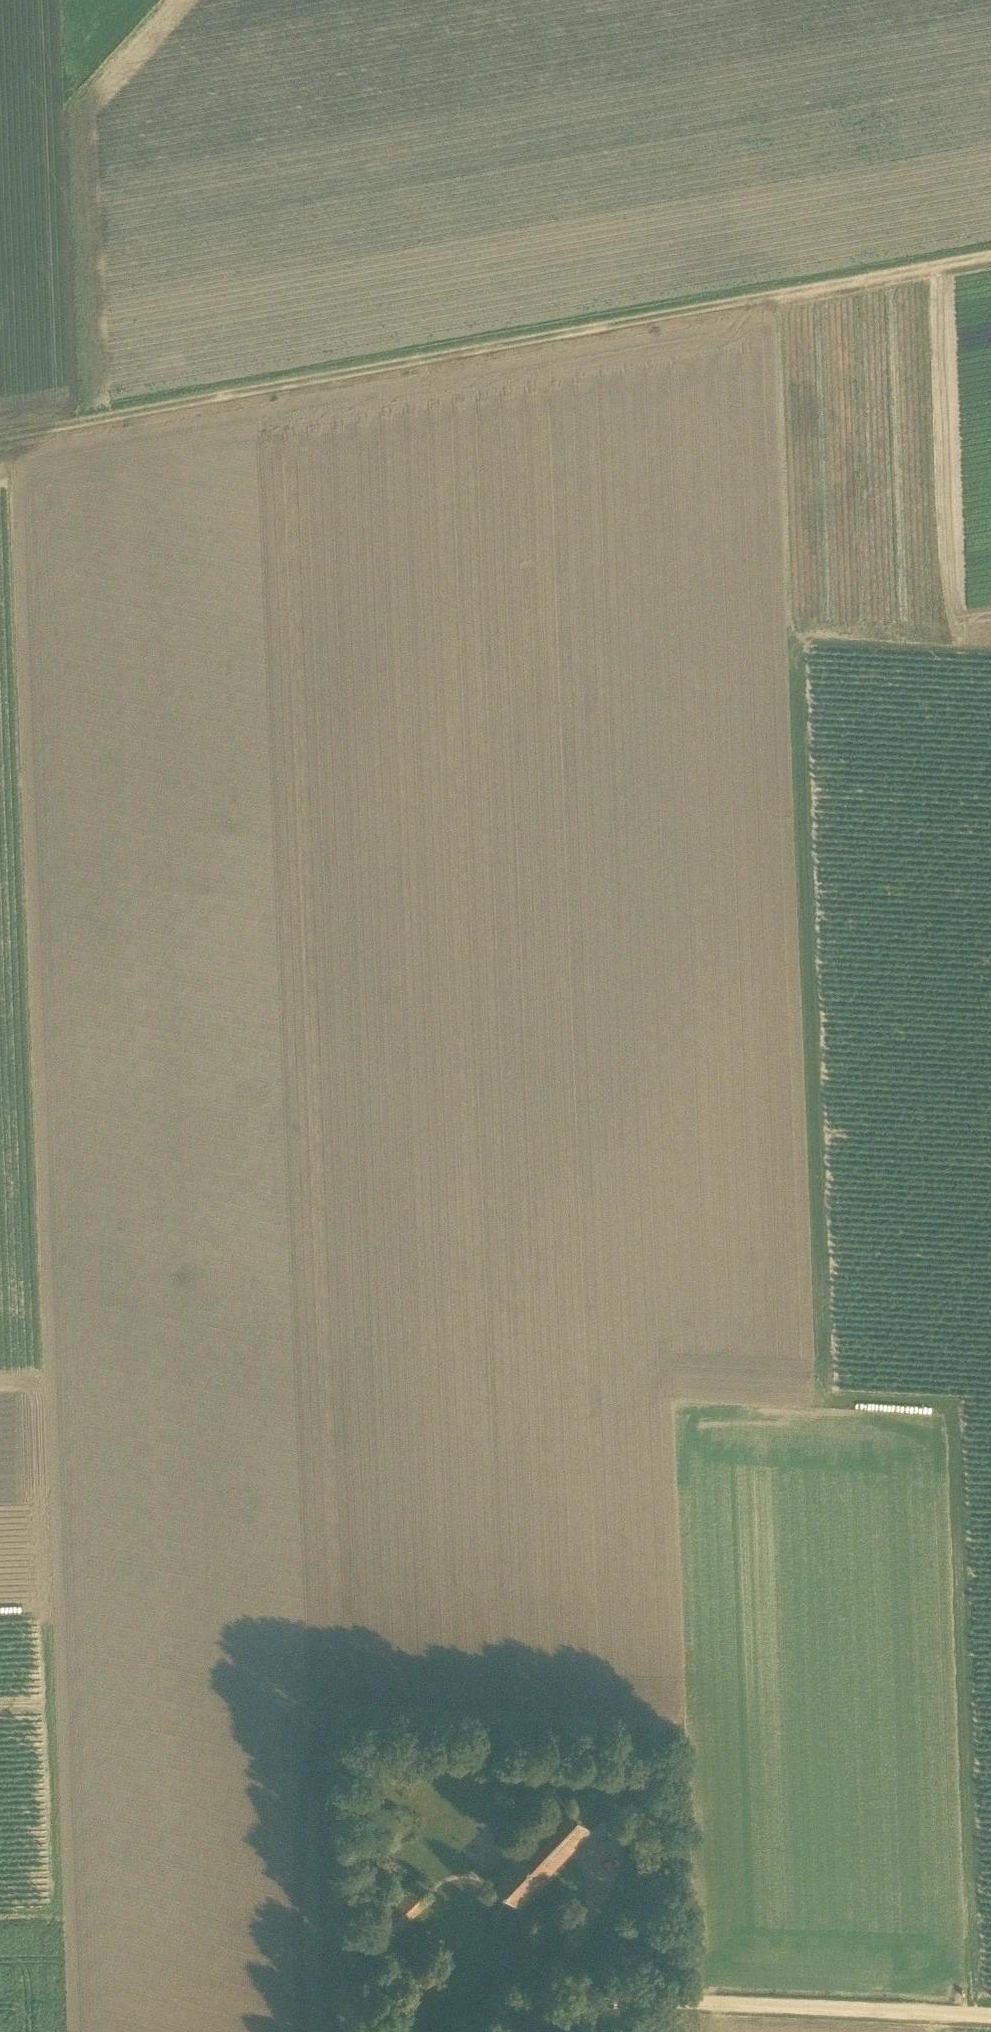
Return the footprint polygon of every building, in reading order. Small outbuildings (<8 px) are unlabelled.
[(568,1805),(556,1794),(505,1848),(513,1856),(492,1879),(518,1904),(592,1827),(599,1819),(575,1797),(568,1805)] [(385,1943),(435,1897),(415,1876),(366,1922),(385,1943)]
